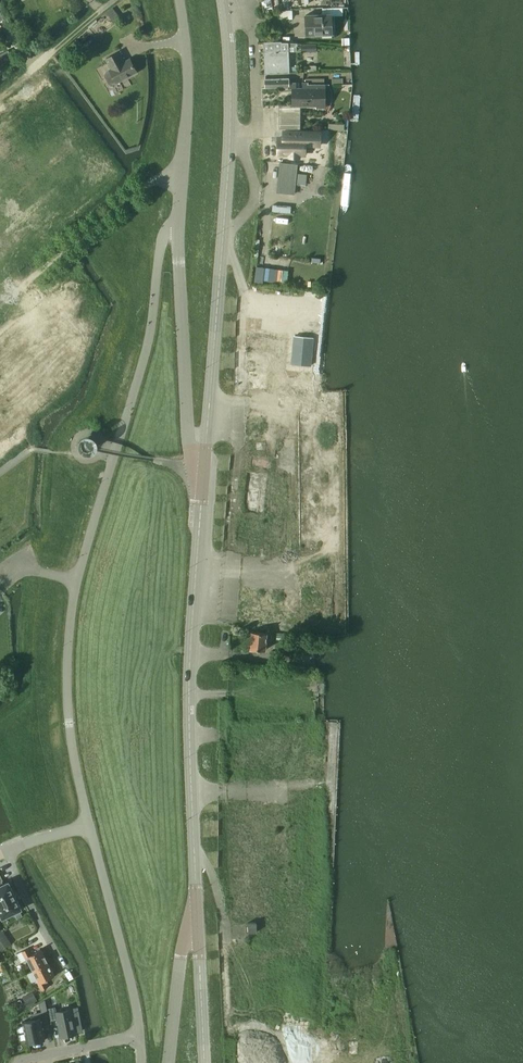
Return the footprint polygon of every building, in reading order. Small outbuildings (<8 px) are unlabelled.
[(113,7),(106,12),(113,21),(120,16),(113,7)] [(342,7),(322,8),(323,14),(331,14),(331,15),(343,15),(342,7)] [(305,15),(306,34),(332,33),(331,15),(331,14),(323,14),(305,15)] [(281,41),(263,42),(264,52),(265,73),(288,72),(288,51),(297,51),(296,42),(281,42),(281,41)] [(0,53),(0,62),(12,57),(9,50),(0,53)] [(109,69),(109,70),(106,72),(104,76),(108,83),(112,85),(116,82),(116,83),(137,72),(129,58),(124,61),(119,52),(106,59),(111,69),(109,69)] [(288,78),(265,79),(265,89),(288,88),(288,89),(292,89),(291,106),(279,105),(278,128),(293,129),(300,129),(301,106),(316,106),(316,108),(324,108),(324,84),(307,84),(307,82),(302,83),(302,88),(296,88),(296,83),(288,83),(288,78)] [(313,132),(283,131),(283,138),(278,137),(278,141),(278,154),(289,154),(289,157),(299,157),(299,155),(305,155),(305,146),(306,146),(306,145),(313,145),(313,132)] [(276,192),(294,194),(297,164),(279,162),(276,192)] [(86,451),(87,451),(89,451),(90,451),(91,450),(92,450),(93,449),(94,448),(94,447),(94,446),(94,445),(94,444),(94,443),(94,442),(93,441),(92,440),(91,439),(90,439),(89,438),(88,438),(86,438),(84,439),(83,440),(82,441),(82,442),(81,443),(81,444),(81,445),(81,446),(82,447),(82,448),(83,449),(84,450),(85,450),(86,451)] [(266,633),(252,632),(250,648),(265,650),(266,633)] [(288,663),(288,669),(308,672),(308,665),(288,663)] [(2,918),(21,909),(8,881),(3,884),(1,880),(2,880),(0,876),(0,914),(2,918)] [(256,922),(248,922),(248,932),(256,931),(256,922)] [(0,932),(0,951),(12,943),(3,930),(0,932)] [(33,970),(48,963),(40,949),(31,954),(28,948),(17,954),(21,961),(27,958),(33,970)] [(54,976),(48,963),(33,970),(40,983),(38,984),(41,990),(47,986),(44,981),(54,976)] [(33,991),(23,996),(27,1005),(37,1000),(33,991)] [(55,1006),(48,1008),(51,1020),(57,1019),(61,1036),(76,1034),(71,1009),(56,1012),(55,1006)] [(49,1029),(45,1013),(30,1016),(31,1019),(22,1021),(27,1043),(45,1040),(43,1030),(49,1029)]
